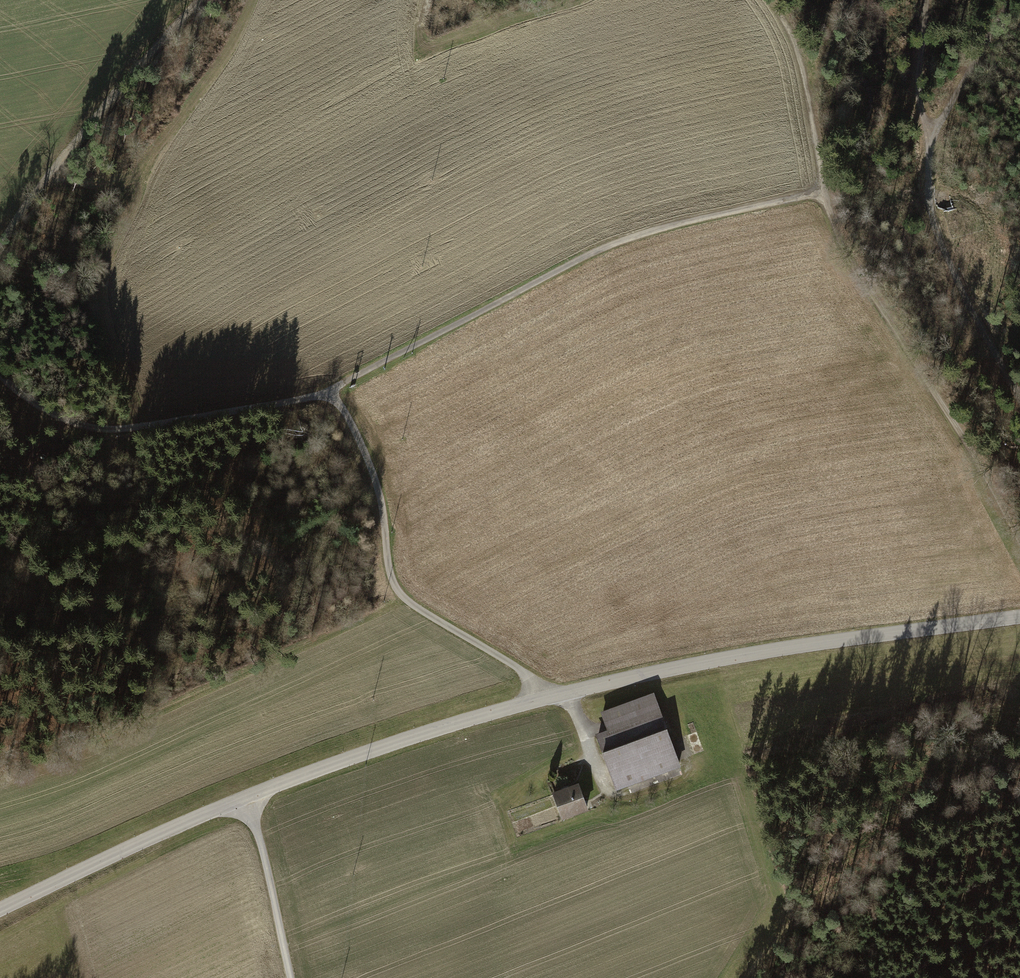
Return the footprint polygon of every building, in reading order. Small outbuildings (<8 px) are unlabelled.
[(595,735),(615,789),(680,765),(653,693),(599,713),(606,731),(595,735)] [(560,819),(586,810),(576,783),(550,792),(560,819)]
